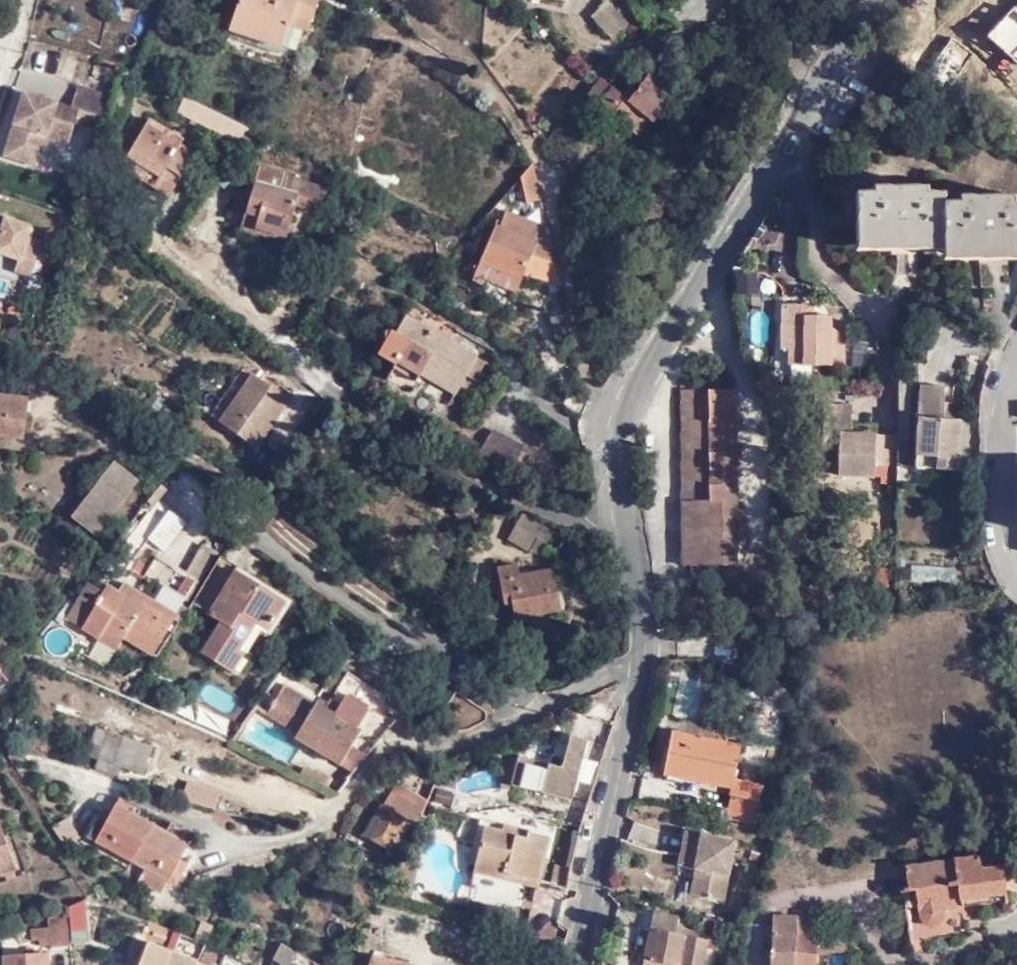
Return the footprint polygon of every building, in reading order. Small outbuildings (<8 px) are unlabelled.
[(310,29),(320,0),(241,0),(229,36),(281,52),(288,30),(291,24),(310,29)] [(615,0),(613,0),(598,16),(623,36),(637,19),(615,0)] [(308,36),(310,29),(291,24),(288,30),(308,36)] [(628,102),(601,81),(588,97),(638,137),(652,120),(656,123),(671,104),(644,82),(628,102)] [(78,107),(22,92),(4,153),(35,162),(44,132),(68,140),(78,107)] [(245,124),(182,93),(174,109),(236,139),(245,124)] [(175,192),(169,203),(185,211),(203,176),(196,173),(200,165),(194,163),(197,157),(162,139),(143,175),(175,192)] [(543,202),(534,167),(521,180),(528,205),(543,202)] [(313,209),(326,184),(290,174),(285,189),(251,179),(242,210),(255,213),(252,225),(282,234),(291,203),(313,209)] [(138,185),(169,203),(175,192),(143,175),(138,185)] [(949,204),(949,195),(924,195),(925,190),(878,190),(878,196),(861,196),(862,245),(899,245),(899,254),(913,255),(914,245),(947,246),(946,254),(984,254),(985,261),(999,261),(1000,252),(1016,252),(1016,204),(949,204)] [(280,240),(282,234),(252,225),(255,213),(242,210),(240,209),(236,226),(280,240)] [(558,264),(550,231),(507,213),(500,228),(497,227),(482,264),(522,280),(534,254),(558,264)] [(0,214),(0,253),(19,260),(16,270),(29,274),(41,240),(27,236),(31,225),(0,214)] [(482,264),(477,276),(490,282),(517,294),(522,280),(482,264)] [(490,282),(477,276),(475,282),(487,287),(490,282)] [(569,320),(564,294),(545,299),(551,324),(569,320)] [(463,359),(473,341),(403,303),(396,314),(391,312),(389,312),(386,312),(383,313),(381,315),(380,318),(379,321),(380,323),(381,325),(384,326),(387,328),(389,328),(390,326),(402,332),(393,346),(415,359),(422,349),(459,368),(463,359)] [(804,304),(785,304),(785,349),(791,350),(791,365),(848,365),(849,335),(834,326),(833,316),(804,315),(804,304)] [(381,340),(393,346),(402,332),(390,326),(389,328),(381,340)] [(483,345),(473,341),(463,359),(471,364),(483,345)] [(452,379),(459,368),(422,349),(415,359),(452,379)] [(250,375),(220,424),(259,449),(289,400),(250,375)] [(925,383),(921,453),(943,454),(942,465),(961,466),(962,416),(955,415),(946,415),(946,399),(947,383),(925,383)] [(684,390),(683,564),(738,564),(739,389),(684,390)] [(0,395),(0,431),(26,434),(30,398),(0,395)] [(956,399),(946,399),(946,415),(955,415),(956,399)] [(828,404),(828,414),(856,415),(856,405),(828,404)] [(881,464),(899,464),(899,434),(856,434),(856,415),(828,414),(828,451),(844,451),(844,475),(880,475),(881,464)] [(460,432),(455,441),(511,472),(524,448),(493,431),(483,446),(460,432)] [(920,464),(942,465),(943,454),(921,453),(920,464)] [(119,454),(76,509),(99,527),(142,471),(119,454)] [(555,531),(524,513),(509,536),(532,549),(540,538),(547,542),(555,531)] [(187,575),(192,578),(203,584),(221,552),(205,543),(187,575)] [(152,655),(177,612),(181,604),(179,602),(192,578),(155,557),(144,577),(131,569),(120,590),(108,584),(104,590),(82,629),(118,648),(123,639),(152,655)] [(955,566),(911,563),(911,578),(954,580),(955,566)] [(518,564),(498,569),(504,604),(511,602),(516,619),(563,609),(554,568),(521,576),(518,564)] [(265,608),(272,599),(256,588),(238,613),(232,609),(250,584),(229,569),(199,609),(232,633),(212,664),(240,684),(253,666),(247,662),(267,635),(279,644),(291,627),(265,608)] [(65,619),(82,629),(104,590),(87,581),(65,619)] [(298,618),(272,599),(265,608),(291,627),(298,618)] [(9,652),(0,642),(0,660),(9,652)] [(319,723),(288,706),(277,727),(306,744),(304,747),(349,772),(369,739),(366,737),(376,719),(370,716),(380,697),(353,682),(338,708),(348,713),(346,716),(342,725),(331,719),(323,715),(319,723)] [(292,698),(288,706),(319,723),(323,715),(292,698)] [(336,711),(331,719),(342,725),(346,716),(336,711)] [(138,770),(148,742),(103,725),(96,741),(106,744),(100,757),(103,757),(98,768),(111,773),(113,769),(124,774),(127,767),(138,770)] [(571,798),(586,738),(569,733),(561,766),(518,755),(511,782),(571,798)] [(757,824),(765,786),(735,779),(742,747),(706,739),(708,735),(698,734),(697,737),(673,733),(664,775),(733,790),(726,818),(757,824)] [(92,754),(100,757),(106,744),(96,741),(92,754)] [(160,746),(148,742),(138,770),(149,775),(160,746)] [(396,788),(381,812),(385,814),(395,799),(411,808),(416,801),(396,788)] [(223,801),(190,789),(186,799),(220,810),(223,801)] [(425,805),(416,801),(411,808),(395,799),(385,814),(381,812),(367,835),(392,851),(406,828),(411,831),(425,805)] [(136,861),(157,822),(121,803),(113,819),(107,816),(94,837),(136,861)] [(57,826),(72,848),(89,837),(74,815),(57,826)] [(503,816),(501,823),(527,829),(529,822),(503,816)] [(18,868),(0,819),(0,874),(18,868)] [(527,829),(501,823),(483,819),(472,863),(507,870),(509,864),(538,871),(549,825),(529,821),(529,822),(527,829)] [(194,841),(157,822),(136,861),(149,867),(139,886),(164,901),(175,882),(181,885),(193,863),(185,858),(194,841)] [(707,868),(702,895),(726,898),(735,840),(685,832),(680,864),(697,867),(707,868)] [(566,878),(571,860),(555,856),(550,875),(566,878)] [(694,893),(702,895),(707,868),(697,867),(694,893)] [(991,874),(915,880),(917,904),(911,905),(913,925),(925,924),(927,935),(928,938),(930,940),(934,943),(942,944),(947,943),(953,940),(958,934),(957,929),(976,927),(976,921),(1016,917),(1013,884),(992,886),(991,874)] [(535,886),(525,928),(553,935),(563,894),(535,886)] [(464,913),(501,922),(505,901),(469,892),(464,913)] [(72,904),(75,931),(92,929),(89,897),(72,904)] [(711,937),(676,931),(678,917),(654,913),(644,964),(705,964),(711,937)] [(72,942),(70,914),(52,914),(53,924),(35,925),(36,936),(42,936),(42,943),(54,943),(72,942)] [(783,915),(776,964),(819,964),(821,955),(836,958),(836,955),(853,956),(854,943),(823,940),(825,920),(783,915)] [(201,936),(212,941),(219,925),(208,920),(201,936)] [(92,938),(92,929),(75,931),(75,940),(92,938)] [(125,964),(141,964),(150,943),(137,937),(125,964)] [(172,952),(150,943),(141,964),(168,964),(172,952)] [(285,943),(277,958),(286,963),(285,964),(297,964),(303,953),(285,943)] [(436,962),(374,947),(369,964),(435,964),(436,962)] [(48,951),(5,953),(6,964),(49,964),(48,951)] [(201,964),(172,952),(168,964),(201,964)] [(203,964),(220,964),(222,959),(209,953),(203,964)]
